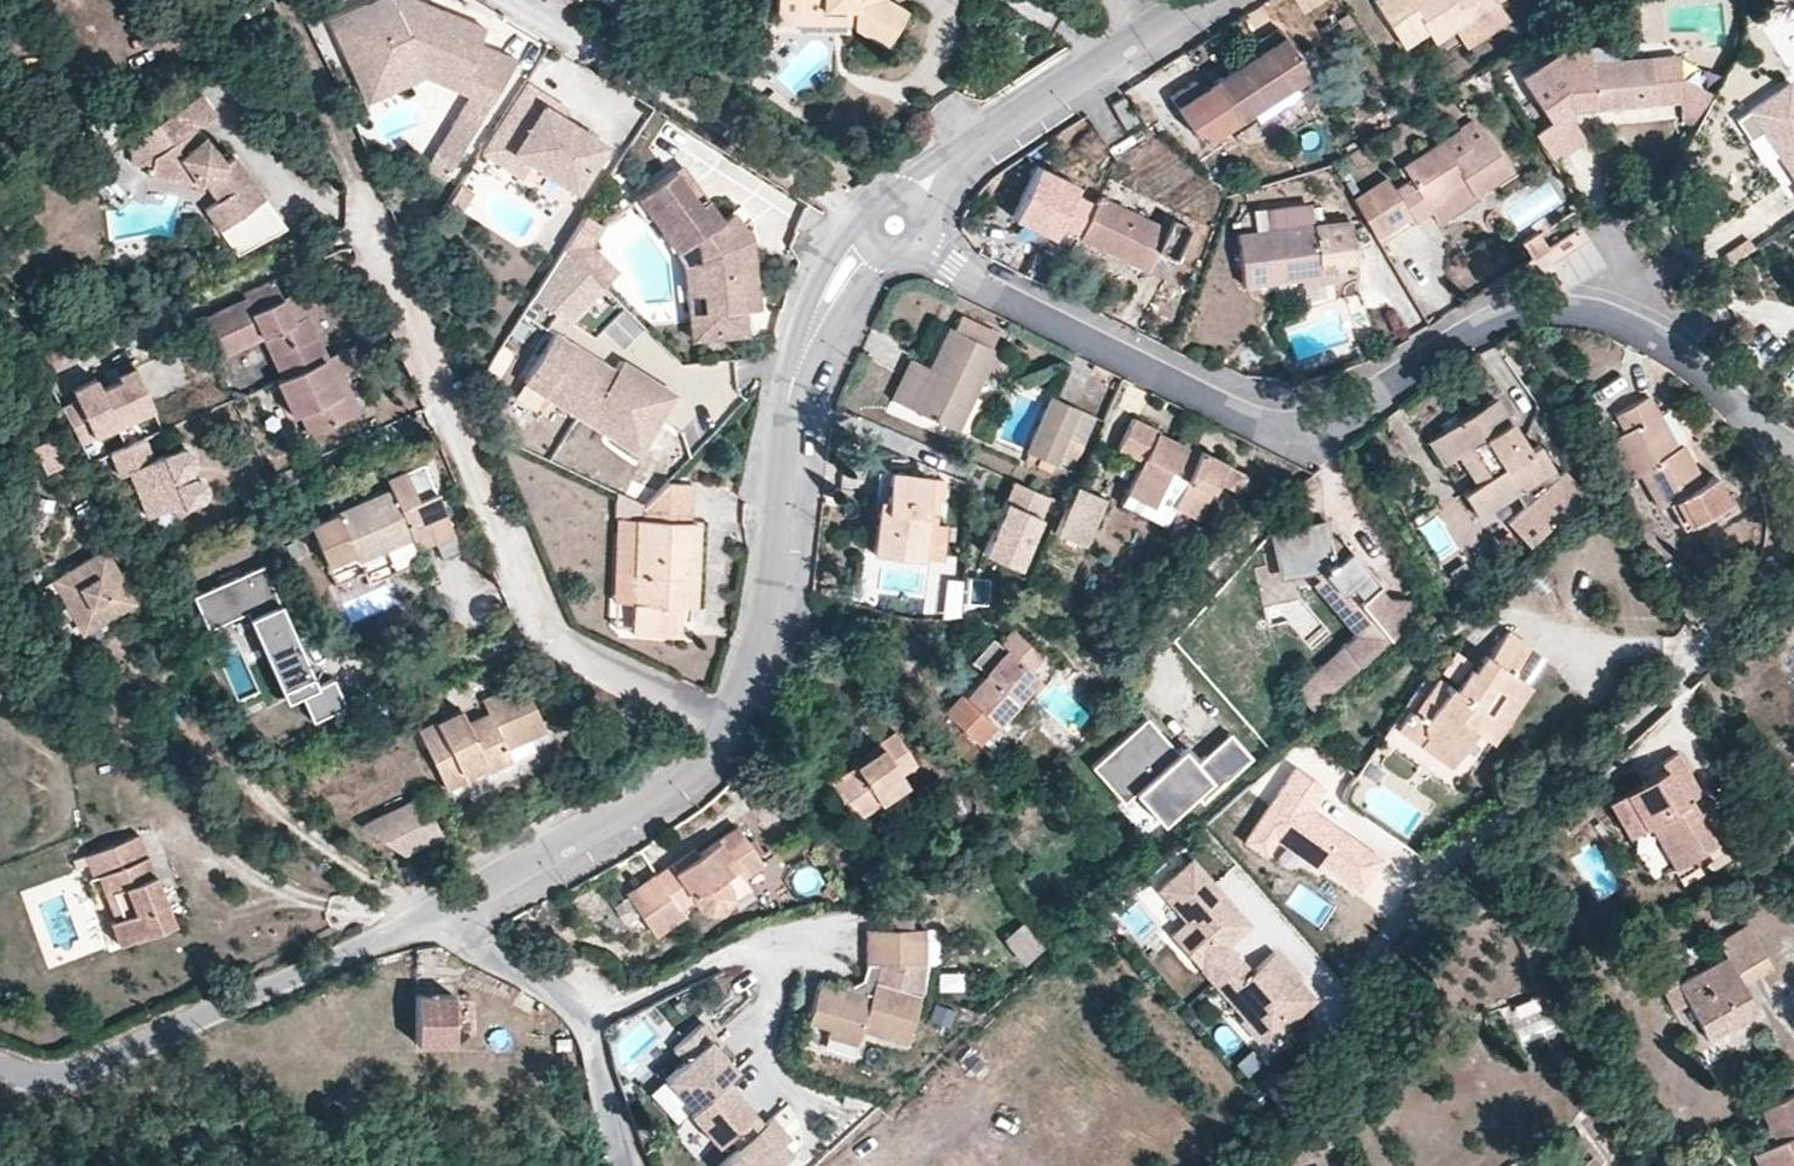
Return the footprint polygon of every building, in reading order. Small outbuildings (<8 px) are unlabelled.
[(424,0),(368,0),(329,18),(349,62),(361,56),(371,78),(418,56),(459,75),(454,86),(485,100),(510,58),(473,41),(480,26),(439,7),(436,14),(423,8),(426,1),(424,0)] [(777,19),(790,18),(802,16),(821,11),(826,28),(839,28),(846,15),(852,20),(851,23),(886,45),(908,9),(894,0),(778,0),(777,19)] [(1465,14),(1489,0),(1383,0),(1408,38),(1431,24),(1437,32),(1465,14)] [(1465,14),(1473,27),(1511,7),(1506,0),(1489,0),(1465,14)] [(426,1),(423,8),(436,14),(439,7),(426,1)] [(790,18),(777,19),(779,28),(826,28),(821,11),(802,16),(790,18)] [(1198,128),(1205,139),(1248,110),(1254,119),(1294,93),(1287,82),(1302,73),(1288,52),(1270,27),(1250,41),(1255,49),(1196,90),(1190,82),(1174,93),(1180,102),(1174,105),(1193,132),(1198,128)] [(1288,52),(1302,73),(1317,62),(1303,42),(1288,52)] [(1591,54),(1562,57),(1525,83),(1554,124),(1539,135),(1561,166),(1589,146),(1568,116),(1655,110),(1657,115),(1679,114),(1679,81),(1677,53),(1654,54),(1652,50),(1627,52),(1629,65),(1593,70),(1591,54)] [(1627,52),(1591,54),(1593,70),(1629,65),(1627,52)] [(361,56),(349,62),(366,98),(422,71),(454,86),(459,75),(418,56),(371,78),(361,56)] [(1718,102),(1679,81),(1679,114),(1704,127),(1718,102)] [(1792,82),(1736,117),(1750,139),(1764,130),(1778,153),(1793,177),(1793,85),(1792,82)] [(548,97),(524,83),(491,137),(532,162),(576,188),(604,142),(542,105),(548,97)] [(154,149),(150,169),(147,173),(191,184),(196,189),(204,184),(219,204),(207,214),(220,234),(266,199),(237,164),(230,167),(210,140),(197,149),(188,135),(201,126),(220,112),(207,95),(161,124),(158,119),(142,131),(154,149)] [(1114,101),(1098,110),(1106,123),(1121,112),(1114,101)] [(462,139),(473,121),(456,111),(448,124),(456,129),(453,134),(462,139)] [(447,163),(462,139),(453,134),(456,129),(448,124),(430,152),(447,163)] [(197,149),(210,140),(201,126),(188,135),(197,149)] [(1417,222),(1435,210),(1429,200),(1466,176),(1474,189),(1510,165),(1485,128),(1450,152),(1441,138),(1406,161),(1414,173),(1394,187),(1412,215),(1417,222)] [(1765,162),(1778,153),(1764,130),(1750,139),(1765,162)] [(131,165),(150,169),(154,149),(142,131),(135,136),(131,165)] [(532,162),(491,137),(481,153),(522,177),(532,162)] [(1057,221),(1078,232),(1092,204),(1071,193),(1076,184),(1035,163),(1010,211),(1051,232),(1057,221)] [(669,173),(694,206),(707,198),(681,164),(669,173)] [(683,250),(700,236),(705,242),(702,256),(694,256),(694,285),(701,285),(701,306),(712,306),(712,330),(739,330),(739,306),(747,306),(754,306),(754,256),(746,256),(745,239),(727,215),(723,218),(707,198),(694,206),(669,173),(630,201),(647,222),(655,216),(683,250)] [(1412,215),(1394,187),(1385,174),(1352,196),(1379,237),(1412,215)] [(1429,200),(1435,210),(1438,215),(1475,190),(1474,189),(1466,176),(1429,200)] [(1078,232),(1077,233),(1160,277),(1187,225),(1170,217),(1163,230),(1097,196),(1092,204),(1078,232)] [(1277,216),(1279,230),(1319,227),(1317,215),(1307,207),(1282,208),(1277,216)] [(734,210),(727,215),(745,239),(746,256),(754,256),(755,236),(734,210)] [(585,219),(579,228),(586,233),(581,240),(591,247),(602,230),(585,219)] [(1319,227),(1279,230),(1237,235),(1244,283),(1291,281),(1291,289),(1329,284),(1329,260),(1341,259),(1341,265),(1363,260),(1355,224),(1319,227)] [(598,293),(615,279),(590,249),(591,247),(581,240),(586,233),(579,228),(563,252),(598,293)] [(563,252),(535,297),(559,326),(598,293),(563,252)] [(684,330),(712,330),(712,306),(701,306),(701,285),(694,285),(694,256),(684,255),(684,330)] [(1329,260),(1329,284),(1341,283),(1341,265),(1341,259),(1329,260)] [(290,321),(278,293),(271,276),(240,289),(243,295),(195,315),(212,354),(252,337),(267,371),(260,374),(274,405),(282,401),(295,431),(357,405),(349,386),(334,393),(325,371),(340,364),(352,359),(344,340),(323,349),(305,357),(297,337),(315,330),(308,313),(306,314),(290,321)] [(294,287),(278,293),(290,321),(306,314),(294,287)] [(747,306),(739,306),(739,330),(747,330),(747,306)] [(957,431),(981,380),(992,355),(998,340),(959,322),(951,338),(947,336),(928,377),(907,367),(892,402),(957,431)] [(323,349),(315,330),(297,337),(305,357),(323,349)] [(649,438),(675,397),(631,370),(622,384),(612,378),(615,373),(554,335),(525,381),(579,414),(590,415),(593,409),(626,430),(628,426),(649,438)] [(189,375),(175,346),(133,365),(147,394),(189,375)] [(992,355),(981,380),(997,387),(1008,362),(992,355)] [(147,394),(133,365),(130,357),(114,364),(119,375),(97,385),(93,375),(75,383),(81,395),(57,405),(74,440),(152,405),(147,394)] [(334,393),(349,386),(340,364),(325,371),(334,393)] [(622,384),(631,370),(621,364),(615,373),(612,378),(622,384)] [(1058,389),(1075,398),(1086,376),(1069,368),(1058,389)] [(1627,422),(1617,428),(1641,468),(1658,500),(1666,495),(1682,522),(1738,490),(1721,464),(1708,470),(1686,431),(1681,431),(1669,437),(1649,398),(1657,394),(1649,379),(1614,398),(1627,422)] [(1681,431),(1657,394),(1649,398),(1669,437),(1681,431)] [(1490,395),(1421,440),(1471,514),(1513,485),(1548,462),(1533,441),(1526,444),(1490,395)] [(1059,467),(1069,443),(1083,413),(1053,399),(1024,462),(1037,468),(1041,458),(1059,467)] [(641,452),(649,438),(628,426),(626,430),(593,409),(590,415),(579,414),(641,452)] [(1083,413),(1069,443),(1086,450),(1100,420),(1083,413)] [(1140,460),(1125,490),(1150,502),(1165,473),(1180,480),(1166,508),(1189,520),(1218,462),(1130,419),(1115,448),(1140,460)] [(1641,468),(1617,428),(1603,437),(1624,475),(1641,468)] [(151,454),(139,433),(109,445),(118,471),(130,468),(149,510),(197,490),(202,483),(199,473),(190,470),(186,461),(190,455),(185,445),(176,441),(151,454)] [(40,467),(56,462),(49,434),(32,438),(40,467)] [(886,454),(884,472),(913,475),(914,457),(886,454)] [(1553,470),(1548,462),(1513,485),(1522,500),(1504,515),(1522,536),(1580,488),(1561,465),(1553,470)] [(386,486),(307,522),(326,563),(354,550),(358,559),(424,529),(428,538),(449,529),(430,488),(415,495),(402,467),(381,476),(386,486)] [(872,557),(918,561),(924,495),(934,496),(940,497),(941,477),(913,475),(884,472),(880,518),(876,517),(872,557)] [(1050,497),(1015,481),(984,552),(1019,567),(1050,497)] [(634,604),(632,634),(679,637),(683,574),(694,575),(697,528),(686,527),(688,487),(666,486),(648,507),(648,524),(639,523),(634,604)] [(1077,487),(1055,533),(1087,548),(1109,502),(1077,487)] [(621,522),(639,523),(648,524),(648,507),(620,493),(619,522),(621,522)] [(924,495),(918,561),(940,563),(944,518),(933,517),(934,496),(924,495)] [(1315,560),(1318,564),(1346,598),(1359,589),(1380,569),(1344,524),(1341,518),(1329,520),(1326,510),(1273,524),(1287,566),(1315,560)] [(634,604),(639,523),(621,522),(617,603),(634,604)] [(101,545),(47,575),(77,629),(131,600),(101,545)] [(1346,598),(1318,564),(1310,572),(1354,626),(1374,609),(1359,589),(1346,598)] [(277,597),(265,570),(195,601),(207,627),(226,619),(229,626),(249,616),(290,705),(304,698),(321,691),(282,608),(275,611),(270,600),(277,597)] [(683,574),(681,610),(692,610),(694,575),(683,574)] [(943,617),(959,614),(961,582),(946,581),(943,617)] [(282,608),(277,597),(270,600),(275,611),(282,608)] [(1389,628),(1374,609),(1354,626),(1345,634),(1359,652),(1389,628)] [(975,749),(1038,679),(1032,674),(1051,653),(1016,622),(996,644),(1007,653),(987,675),(945,722),(975,749)] [(1359,652),(1345,634),(1321,652),(1336,671),(1359,652)] [(1422,718),(1412,711),(1400,730),(1416,742),(1423,735),(1454,756),(1473,732),(1469,728),(1480,714),(1488,718),(1508,694),(1512,696),(1522,682),(1512,676),(1530,652),(1507,636),(1488,660),(1485,658),(1470,676),(1468,676),(1458,689),(1438,675),(1424,694),(1434,700),(1422,718)] [(1007,653),(996,644),(991,639),(971,661),(987,675),(1007,653)] [(1313,690),(1336,671),(1321,652),(1298,671),(1313,690)] [(1533,690),(1522,682),(1512,696),(1508,694),(1488,718),(1480,714),(1469,728),(1473,732),(1491,746),(1533,690)] [(350,710),(337,683),(321,691),(304,698),(317,725),(350,710)] [(449,790),(469,780),(464,770),(484,760),(489,770),(491,774),(513,763),(507,752),(545,733),(521,685),(482,704),(488,715),(468,725),(461,712),(420,732),(449,790)] [(1424,694),(1412,711),(1422,718),(1434,700),(1424,694)] [(1177,758),(1146,724),(1092,771),(1122,806),(1135,794),(1159,822),(1193,792),(1198,798),(1250,754),(1231,732),(1193,764),(1183,753),(1177,758)] [(831,789),(829,787),(808,802),(835,839),(906,787),(900,778),(917,766),(893,733),(866,752),(872,760),(831,789)] [(1423,735),(1416,742),(1448,764),(1454,756),(1423,735)] [(825,781),(829,787),(831,789),(872,760),(866,752),(825,781)] [(1670,778),(1614,805),(1630,839),(1651,829),(1672,872),(1727,845),(1712,814),(1695,822),(1688,808),(1706,800),(1685,757),(1664,767),(1670,778)] [(464,770),(469,780),(489,770),(484,760),(464,770)] [(1321,859),(1358,887),(1380,859),(1335,825),(1331,830),(1325,825),(1329,820),(1309,805),(1325,785),(1299,765),(1246,835),(1264,848),(1276,832),(1318,864),(1321,859)] [(425,798),(361,827),(408,858),(445,839),(425,798)] [(1329,820),(1325,825),(1331,830),(1335,825),(1329,820)] [(99,897),(104,896),(112,893),(124,915),(115,917),(112,920),(121,943),(172,919),(131,829),(79,852),(99,897)] [(719,891),(721,889),(714,876),(728,867),(735,879),(757,866),(729,829),(688,857),(685,853),(626,890),(654,931),(682,913),(678,904),(688,898),(694,905),(698,909),(706,911),(711,913),(719,904),(723,898),(719,891)] [(1247,920),(1189,854),(1155,884),(1183,916),(1167,929),(1263,1038),(1313,995),(1271,947),(1249,967),(1225,940),(1247,920)] [(714,876),(721,889),(735,879),(728,867),(714,876)] [(112,893),(104,896),(115,917),(124,915),(112,893)] [(1714,928),(1724,949),(1739,973),(1769,957),(1745,912),(1714,928)] [(1022,964),(1044,947),(1021,919),(999,936),(1022,964)] [(869,993),(817,980),(807,1019),(828,1024),(827,1031),(859,1039),(863,1024),(907,1035),(924,961),(924,929),(865,930),(866,960),(877,960),(869,993)] [(1685,1000),(1702,1030),(1737,1014),(1754,1004),(1739,973),(1724,949),(1669,973),(1664,963),(1652,969),(1673,1008),(1685,1000)] [(448,992),(410,991),(410,1043),(453,1043),(453,1034),(472,1034),(473,1000),(448,1000),(448,992)] [(1737,1014),(1702,1030),(1712,1050),(1747,1033),(1737,1014)] [(662,1075),(689,1106),(723,1077),(735,1067),(709,1036),(713,1032),(701,1019),(671,1045),(682,1058),(662,1075)] [(763,1123),(723,1077),(689,1106),(685,1110),(713,1142),(724,1132),(736,1146),(763,1123)] [(1793,1096),(1757,1112),(1773,1145),(1762,1150),(1770,1165),(1793,1165),(1793,1098),(1793,1096)] [(771,1116),(763,1123),(736,1146),(714,1165),(779,1165),(793,1154),(780,1140),(787,1134),(771,1116)] [(1762,1150),(1749,1157),(1753,1165),(1770,1165),(1762,1150)] [(1573,1165),(1600,1165),(1591,1153),(1573,1165)]
